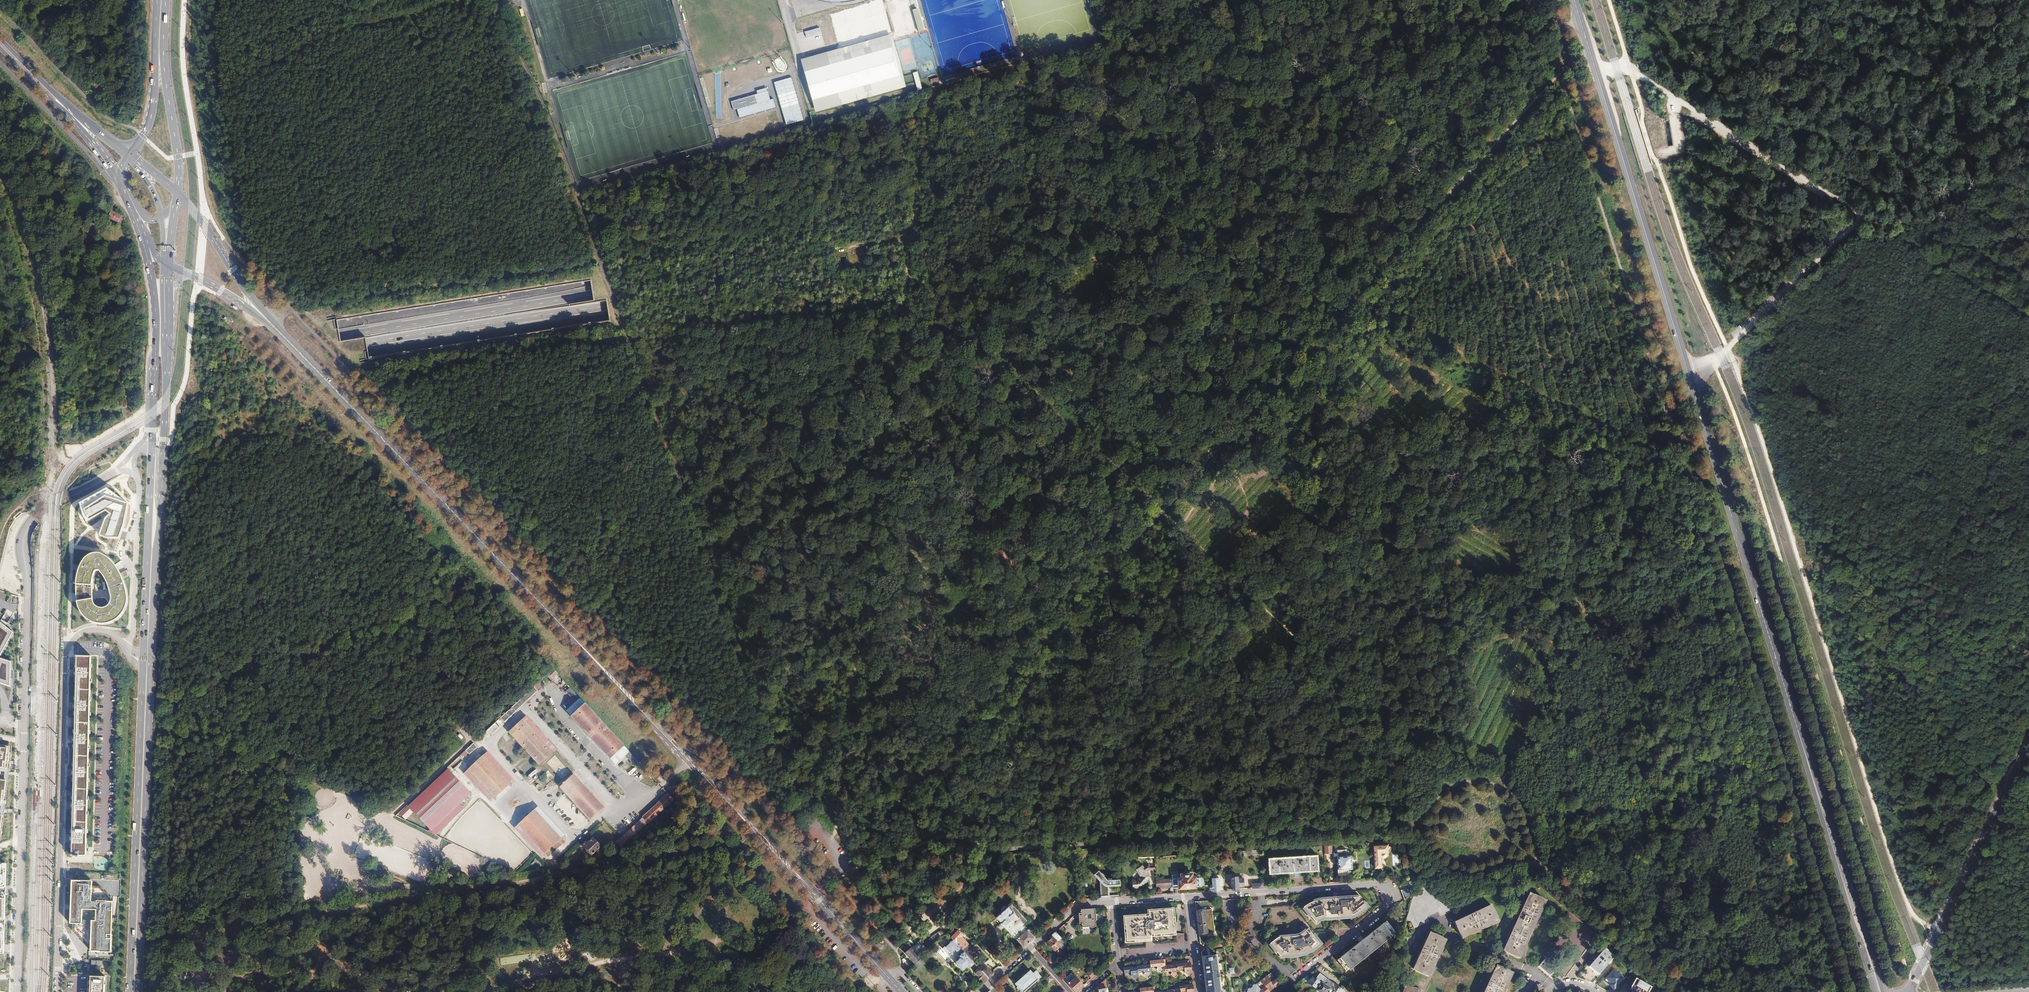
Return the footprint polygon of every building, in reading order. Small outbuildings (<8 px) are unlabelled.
[(919,7),(914,9),(920,31),(926,29),(919,7)] [(890,36),(805,61),(819,112),(905,87),(890,36)] [(919,90),(923,89),(918,71),(914,72),(919,90)] [(1669,120),(1664,121),(1668,146),(1673,145),(1669,120)] [(109,218),(120,222),(123,215),(112,210),(109,218)] [(103,217),(102,222),(113,226),(116,221),(103,217)] [(106,519),(100,536),(107,538),(120,538),(124,526),(129,504),(108,488),(80,503),(81,507),(83,515),(87,523),(90,522),(106,512),(108,513),(111,515),(106,519)] [(95,555),(91,556),(88,557),(86,559),(84,561),(83,562),(82,564),(80,567),(79,570),(78,573),(77,577),(76,585),(92,585),(92,583),(93,579),(94,575),(95,571),(99,571),(101,573),(103,576),(105,580),(108,584),(109,589),(110,593),(111,597),(111,601),(110,604),(108,607),(105,608),(101,608),(97,606),(94,603),(93,599),(87,600),(81,601),(77,601),(78,605),(79,608),(80,611),(82,614),(85,617),(88,620),(91,621),(95,623),(98,624),(102,625),(104,625),(106,625),(108,625),(111,624),(114,624),(116,623),(119,620),(121,619),(122,618),(123,615),(125,613),(125,612),(127,609),(127,606),(128,605),(128,603),(128,600),(128,599),(129,596),(128,593),(128,592),(128,589),(127,585),(127,583),(126,579),(125,577),(123,573),(121,570),(119,566),(117,564),(116,563),(114,561),(112,560),(110,558),(108,557),(105,556),(103,555),(101,555),(98,554),(96,555),(95,555)] [(92,585),(76,585),(76,591),(77,598),(77,601),(81,601),(87,600),(93,599),(92,593),(92,588),(92,585)] [(12,662),(1,658),(9,642),(14,632),(6,626),(1,622),(0,621),(0,683),(11,687),(12,662)] [(91,657),(77,656),(72,855),(86,855),(91,657)] [(484,746),(557,677),(551,671),(479,740),(484,746)] [(570,690),(558,678),(552,684),(563,696),(570,690)] [(629,751),(579,698),(566,712),(615,765),(629,751)] [(523,720),(509,733),(538,762),(551,749),(523,720)] [(0,745),(0,841),(1,842),(13,746),(0,745)] [(454,765),(458,769),(472,756),(467,752),(454,765)] [(635,767),(640,763),(631,753),(626,756),(635,767)] [(485,754),(467,771),(496,801),(514,784),(485,754)] [(459,803),(471,793),(448,769),(408,806),(435,836),(464,809),(459,803)] [(536,771),(528,778),(530,781),(538,773),(536,771)] [(574,774),(560,787),(588,817),(602,804),(574,774)] [(617,846),(622,851),(676,800),(670,795),(617,846)] [(399,821),(409,811),(406,808),(395,817),(399,821)] [(537,808),(519,825),(548,855),(566,838),(537,808)] [(594,853),(603,844),(596,837),(592,841),(590,839),(585,844),(594,853)] [(1388,843),(1373,844),(1374,868),(1382,868),(1381,853),(1388,852),(1388,850),(1390,850),(1391,848),(1391,847),(1389,845),(1388,845),(1388,843)] [(574,863),(581,857),(577,853),(571,859),(574,863)] [(1316,854),(1268,858),(1269,872),(1317,869),(1316,854)] [(1351,855),(1337,856),(1338,869),(1352,868),(1351,855)] [(1135,869),(1139,876),(1136,880),(1131,881),(1132,889),(1138,888),(1138,886),(1140,886),(1141,885),(1140,883),(1144,879),(1145,881),(1149,876),(1145,870),(1142,866),(1141,864),(1135,869)] [(1098,898),(1106,898),(1105,886),(1117,885),(1117,879),(1104,879),(1095,870),(1091,874),(1096,881),(1098,898)] [(1163,879),(1163,886),(1171,886),(1172,887),(1170,888),(1170,891),(1172,890),(1172,893),(1177,893),(1177,889),(1178,887),(1200,885),(1199,877),(1194,877),(1193,877),(1192,876),(1191,876),(1191,877),(1190,873),(1181,874),(1181,877),(1179,877),(1179,879),(1177,879),(1177,878),(1171,878),(1171,879),(1170,879),(1163,879)] [(1238,876),(1231,876),(1231,889),(1244,888),(1243,878),(1242,878),(1241,877),(1240,877),(1240,878),(1238,878),(1238,876)] [(1210,884),(1209,885),(1210,887),(1211,887),(1212,887),(1212,890),(1219,890),(1218,877),(1211,878),(1212,884),(1210,884)] [(90,879),(90,881),(92,881),(92,886),(100,886),(111,897),(111,902),(113,902),(113,918),(117,918),(118,897),(120,897),(121,880),(90,879)] [(1163,879),(1155,880),(1155,887),(1156,889),(1170,888),(1172,887),(1171,886),(1163,886),(1163,879)] [(92,886),(92,881),(90,881),(72,880),(70,924),(73,924),(72,930),(90,949),(91,949),(91,951),(111,953),(113,918),(113,902),(111,902),(111,897),(100,886),(92,886)] [(1408,888),(1401,891),(1404,899),(1410,894),(1408,888)] [(1545,900),(1529,892),(1502,950),(1518,957),(1545,900)] [(1309,905),(1304,908),(1315,923),(1320,920),(1324,919),(1352,916),(1355,915),(1367,906),(1358,896),(1323,900),(1318,901),(1315,902),(1311,904),(1309,905)] [(1000,911),(995,916),(1000,922),(999,922),(1005,929),(1006,928),(1010,934),(1012,933),(1023,946),(1034,936),(1027,928),(1025,929),(1021,924),(1023,922),(1018,917),(1019,916),(1013,910),(1012,910),(1007,905),(1006,905),(1003,905),(999,907),(1000,911)] [(1491,907),(1455,924),(1462,941),(1499,923),(1491,907)] [(1079,910),(1080,914),(1080,924),(1081,928),(1088,928),(1089,929),(1093,928),(1094,927),(1095,927),(1094,921),(1095,921),(1094,915),(1093,909),(1079,910)] [(1211,909),(1196,911),(1199,934),(1214,932),(1211,909)] [(1151,917),(1123,918),(1124,926),(1125,926),(1125,941),(1150,940),(1149,935),(1174,934),(1173,926),(1172,926),(1171,910),(1151,911),(1151,917)] [(1395,933),(1386,922),(1337,960),(1346,971),(1349,968),(1350,970),(1392,937),(1391,935),(1395,933)] [(951,936),(953,938),(963,949),(969,944),(962,935),(963,934),(958,929),(952,936),(951,936)] [(1279,937),(1270,944),(1280,957),(1286,958),(1287,957),(1291,957),(1295,956),(1299,955),(1302,955),(1305,954),(1308,952),(1311,950),(1319,944),(1308,929),(1301,934),(1296,936),(1279,937)] [(1053,937),(1048,942),(1055,950),(1059,946),(1063,950),(1067,946),(1060,937),(1055,931),(1051,935),(1053,937)] [(1445,939),(1428,931),(1412,968),(1428,975),(1445,939)] [(948,955),(951,953),(956,959),(954,961),(961,970),(967,964),(969,967),(974,962),(971,959),(963,949),(953,938),(942,947),(948,955)] [(910,947),(905,952),(914,963),(922,955),(920,952),(918,954),(911,947),(910,947)] [(1613,956),(1605,949),(1590,966),(1599,975),(1609,962),(1613,956)] [(1216,955),(1202,957),(1206,991),(1222,991),(1221,990),(1216,955)] [(911,965),(910,958),(903,959),(905,967),(911,965)] [(1555,968),(1545,959),(1538,966),(1549,975),(1555,968)] [(1055,960),(1051,965),(1056,971),(1061,966),(1055,960)] [(1150,966),(1153,966),(1157,969),(1156,971),(1160,974),(1164,970),(1163,965),(1163,964),(1161,964),(1161,960),(1149,961),(1150,964),(1150,965),(1150,966)] [(1176,964),(1176,966),(1177,970),(1183,970),(1185,971),(1184,973),(1188,976),(1191,973),(1190,965),(1185,965),(1185,963),(1176,964)] [(984,965),(980,969),(988,978),(993,973),(987,966),(985,967),(984,965)] [(1136,966),(1136,968),(1137,972),(1142,971),(1144,974),(1143,975),(1148,979),(1151,975),(1150,966),(1150,965),(1146,966),(1145,965),(1136,966)] [(1163,965),(1164,970),(1164,972),(1167,971),(1170,974),(1169,975),(1174,979),(1178,975),(1177,970),(1176,966),(1172,967),(1171,965),(1163,965)] [(1496,965),(1483,991),(1502,991),(1511,972),(1496,965)] [(1132,966),(1123,967),(1123,973),(1130,972),(1132,974),(1131,976),(1134,979),(1137,976),(1137,972),(1136,968),(1132,968),(1132,966)] [(1266,967),(1262,971),(1266,976),(1275,987),(1279,983),(1266,967)] [(978,975),(978,976),(980,978),(981,978),(984,981),(988,978),(980,969),(980,968),(976,972),(978,975)] [(1611,969),(1604,978),(1610,983),(1609,985),(1613,988),(1621,977),(1611,969)] [(1029,970),(1014,984),(1022,991),(1023,991),(1040,977),(1035,971),(1032,973),(1029,970)] [(1325,978),(1318,973),(1314,980),(1311,978),(1315,975),(1312,972),(1309,974),(1307,976),(1304,978),(1317,988),(1325,978)] [(1064,979),(1075,991),(1076,991),(1083,986),(1072,973),(1064,979)] [(1266,976),(1253,986),(1252,985),(1243,991),(1268,991),(1275,987),(1266,976)] [(1629,986),(1627,989),(1632,991),(1634,991),(1635,990),(1636,990),(1638,987),(1645,991),(1648,986),(1633,976),(1628,986),(1629,986)] [(91,977),(90,991),(104,991),(105,977),(91,977)] [(1325,978),(1317,988),(1316,989),(1320,991),(1328,991),(1333,984),(1325,978)] [(1098,986),(1099,991),(1108,991),(1105,979),(1098,986)] [(1333,984),(1328,991),(1343,991),(1348,986),(1343,982),(1338,988),(1333,984)]
